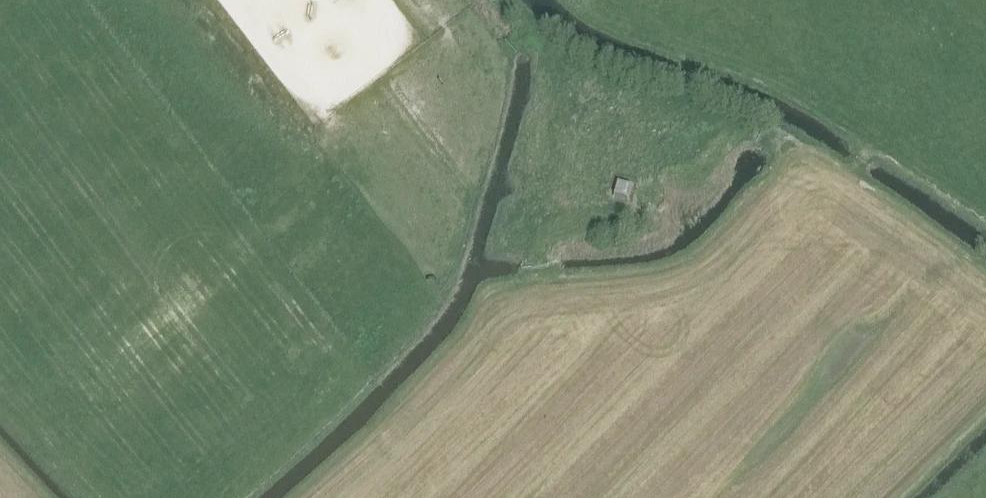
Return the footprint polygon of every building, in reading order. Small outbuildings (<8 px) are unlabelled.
[(621,178),(618,193),(632,196),(635,181),(621,178)]
